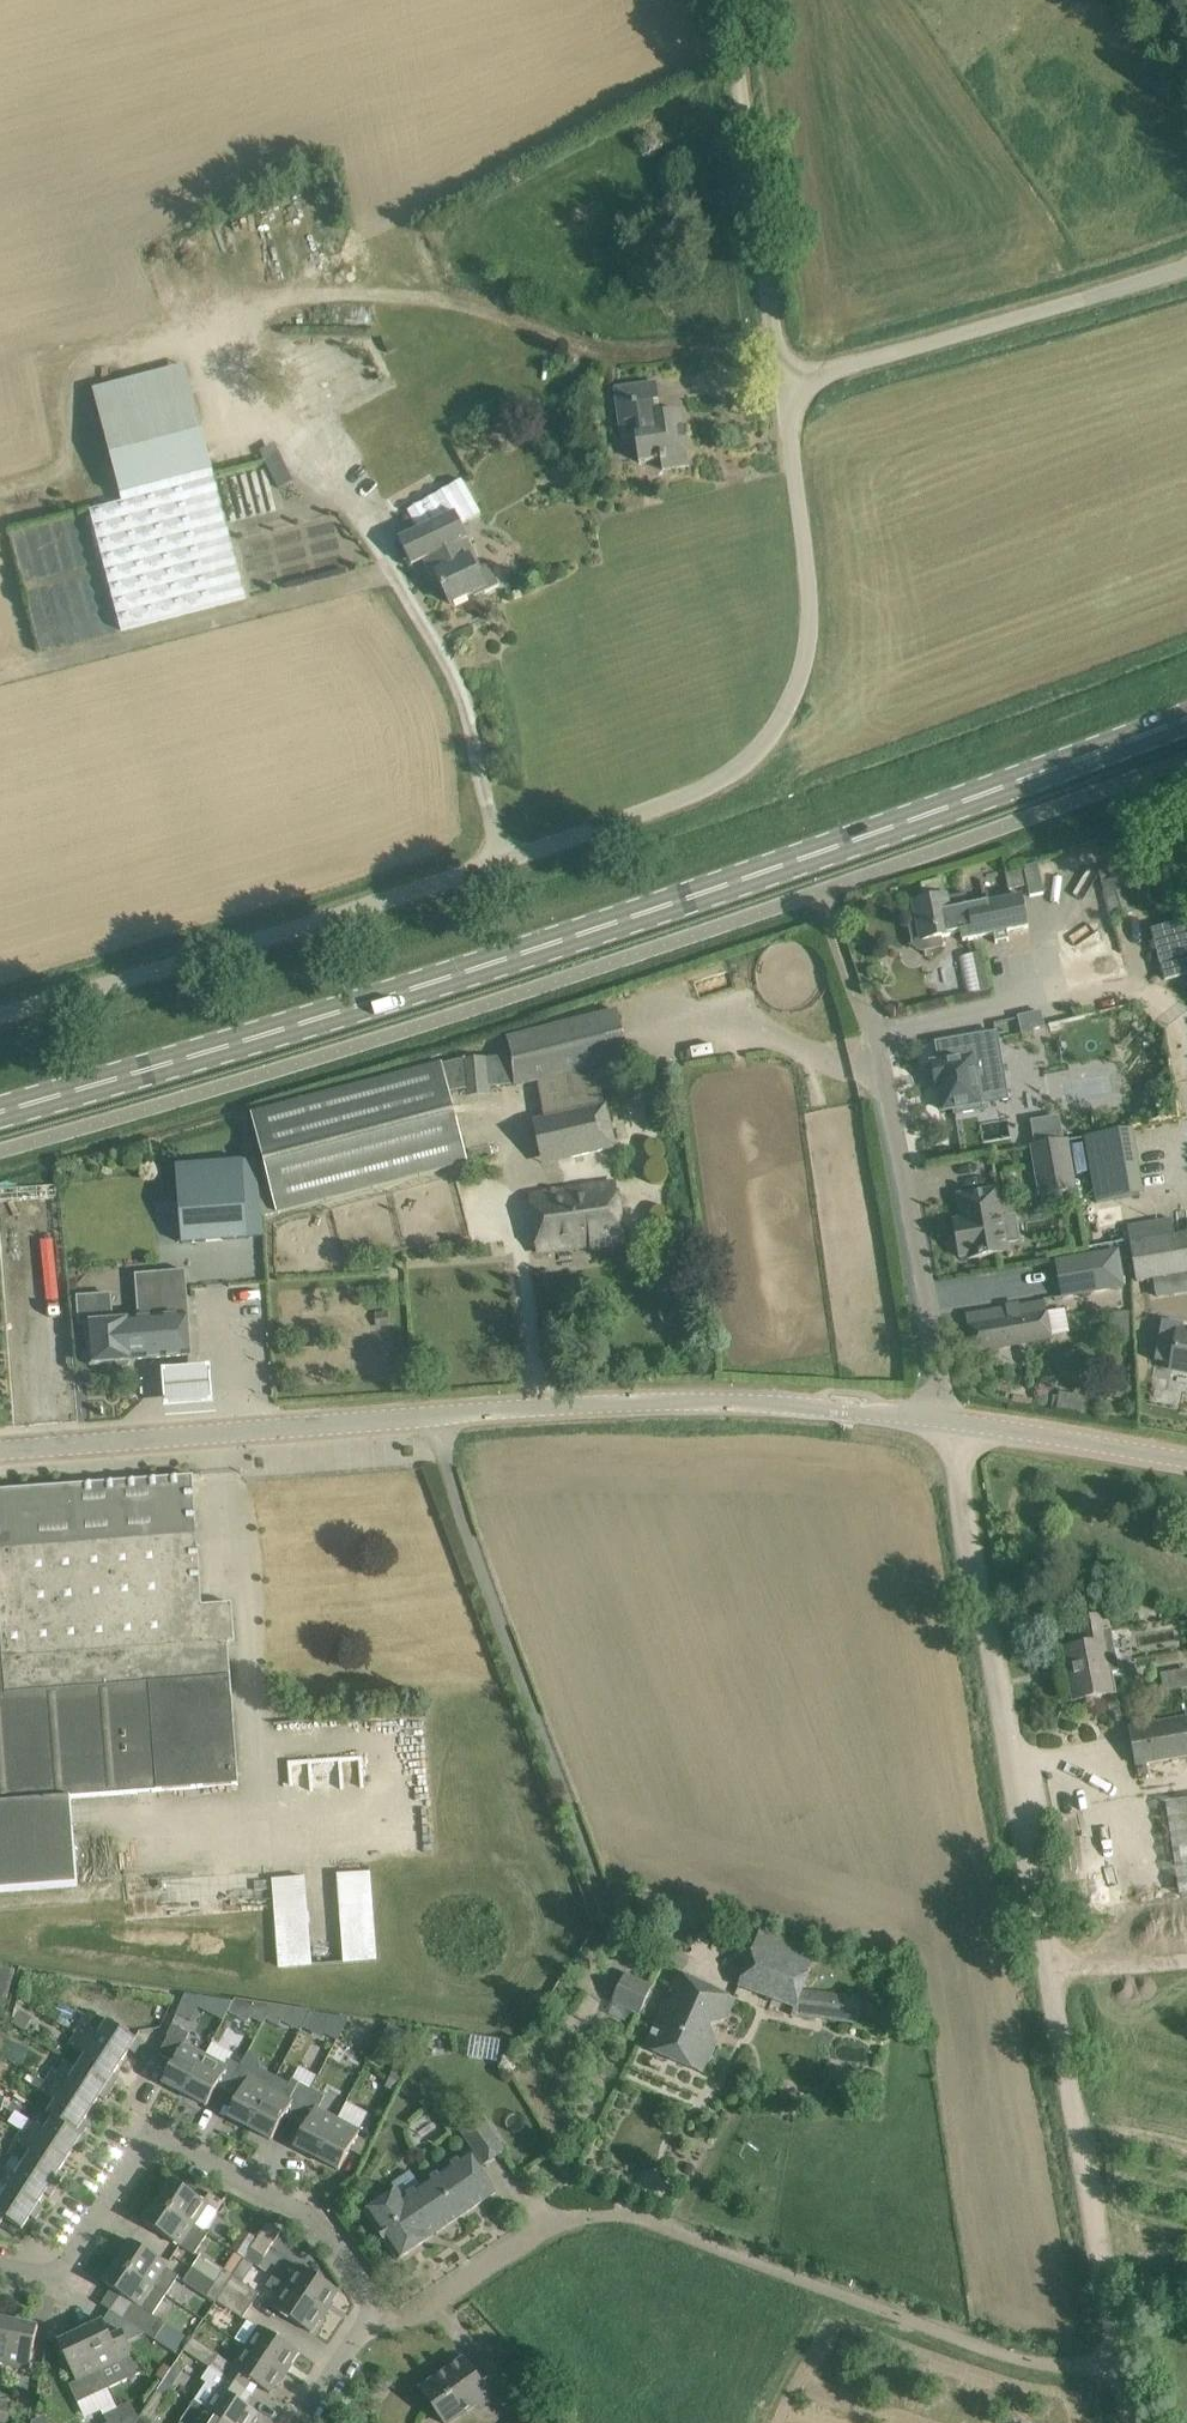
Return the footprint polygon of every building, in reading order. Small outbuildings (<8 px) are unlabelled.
[(185,365),(94,389),(122,496),(121,496),(122,503),(215,479),(185,365)] [(663,471),(666,470),(690,466),(682,412),(661,415),(657,383),(615,390),(622,440),(635,438),(639,463),(661,460),(663,471)] [(401,391),(347,420),(399,516),(453,487),(401,391)] [(261,451),(280,490),(295,483),(279,451),(277,452),(272,445),(261,451)] [(215,479),(122,503),(91,511),(122,630),(247,598),(217,479),(215,479)] [(489,565),(480,569),(467,540),(468,540),(456,514),(400,541),(412,566),(425,560),(432,576),(437,574),(451,604),(484,589),(486,593),(499,586),(489,565)] [(1106,843),(1042,864),(1047,881),(1111,860),(1106,843)] [(1025,871),(1007,874),(1010,890),(1028,886),(1030,897),(1044,894),(1039,865),(1025,868),(1025,871)] [(1103,883),(1113,919),(1135,913),(1126,876),(1103,883)] [(967,894),(948,898),(944,880),(924,884),(927,900),(914,903),(918,923),(910,925),(914,944),(924,950),(942,947),(940,938),(962,934),(963,942),(976,939),(969,906),(967,894)] [(969,906),(976,939),(995,935),(996,943),(1009,941),(1007,932),(1029,928),(1022,895),(969,906)] [(1186,975),(1186,919),(1151,929),(1165,981),(1186,975)] [(982,953),(958,958),(966,996),(990,991),(982,953)] [(1042,1011),(1018,1017),(1024,1040),(1035,1038),(1033,1031),(1045,1028),(1042,1011)] [(440,1064),(252,1115),(258,1138),(264,1162),(257,1163),(263,1211),(264,1217),(264,1218),(467,1163),(448,1093),(519,1085),(538,1080),(546,1114),(605,1102),(605,1098),(599,1065),(606,1063),(630,1057),(618,1012),(508,1040),(512,1056),(440,1064)] [(1186,1025),(1186,1022),(1183,1014),(1155,1028),(1161,1039),(1186,1025)] [(938,1062),(931,1064),(935,1087),(939,1086),(943,1112),(954,1110),(954,1116),(984,1111),(983,1105),(1010,1101),(998,1031),(935,1042),(937,1055),(938,1062)] [(605,1102),(546,1114),(555,1160),(556,1160),(609,1149),(615,1148),(605,1102)] [(1133,1129),(1085,1137),(1096,1203),(1145,1195),(1133,1129)] [(1068,1140),(1033,1146),(1040,1195),(1075,1189),(1068,1140)] [(1083,1144),(1072,1146),(1077,1174),(1088,1172),(1083,1144)] [(243,1161),(176,1166),(182,1244),(206,1241),(249,1239),(243,1161)] [(617,1181),(532,1194),(540,1254),(589,1249),(594,1252),(626,1248),(617,1181)] [(968,1256),(969,1259),(1009,1252),(1007,1243),(1019,1241),(1015,1215),(1003,1217),(998,1189),(958,1195),(962,1219),(954,1221),(960,1257),(968,1256)] [(1132,1244),(1138,1282),(1186,1274),(1186,1233),(1132,1244)] [(1117,1251),(1058,1261),(1063,1297),(1123,1287),(1117,1251)] [(109,1296),(78,1298),(80,1325),(87,1325),(90,1365),(134,1362),(134,1360),(191,1356),(185,1279),(185,1271),(135,1275),(139,1320),(112,1322),(109,1296)] [(1007,1309),(967,1315),(973,1352),(1051,1338),(1051,1336),(1070,1333),(1066,1309),(1047,1312),(1045,1302),(1020,1306),(1019,1305),(1007,1307),(1007,1309)] [(1155,1361),(1173,1364),(1172,1369),(1186,1372),(1186,1333),(1182,1332),(1184,1325),(1163,1321),(1155,1361)] [(212,1365),(168,1368),(171,1400),(214,1397),(212,1365)] [(78,1885),(71,1798),(242,1784),(232,1644),(236,1644),(233,1604),(203,1605),(193,1476),(0,1491),(0,1892),(78,1885)] [(1085,1644),(1065,1648),(1075,1700),(1114,1693),(1110,1673),(1118,1672),(1112,1640),(1107,1614),(1080,1619),(1085,1644)] [(1186,1686),(1186,1671),(1171,1673),(1172,1687),(1186,1686)] [(1130,1727),(1137,1765),(1186,1756),(1186,1717),(1130,1727)] [(1186,1893),(1186,1799),(1166,1802),(1180,1894),(1186,1893)] [(178,1827),(95,1838),(97,1851),(180,1840),(178,1827)] [(340,1871),(342,1959),(370,1958),(367,1870),(340,1871)] [(309,1874),(275,1875),(278,1963),(312,1962),(309,1874)] [(793,2016),(858,2024),(862,1996),(804,1989),(818,1951),(763,1930),(741,1987),(795,2008),(793,2016)] [(0,1966),(0,2003),(7,2005),(16,1971),(0,1966)] [(654,1985),(626,1973),(614,2003),(640,2016),(654,1985)] [(733,1999),(711,1989),(678,1975),(646,2049),(701,2073),(714,2042),(703,2037),(709,2023),(712,2025),(724,2019),(733,1999)] [(578,1989),(582,1981),(573,1976),(569,1984),(578,1989)] [(184,1999),(177,2015),(192,2021),(203,1997),(185,1994),(184,1999)] [(274,2006),(258,2004),(251,2018),(264,2025),(267,2020),(274,2006)] [(289,2008),(274,2006),(267,2020),(280,2026),(289,2008)] [(21,2011),(13,2024),(26,2032),(34,2018),(21,2011)] [(142,2043),(108,2022),(91,2011),(76,2035),(122,2063),(130,2051),(135,2054),(142,2043)] [(335,2016),(325,2035),(337,2041),(349,2018),(335,2016)] [(185,2095),(206,2055),(185,2044),(190,2034),(173,2025),(168,2037),(169,2037),(160,2055),(174,2062),(163,2083),(185,2095)] [(399,2053),(405,2040),(386,2032),(380,2045),(399,2053)] [(114,2075),(122,2063),(76,2035),(70,2045),(86,2056),(79,2068),(112,2090),(119,2079),(114,2075)] [(329,2058),(336,2044),(326,2038),(319,2053),(329,2058)] [(336,2044),(329,2058),(340,2063),(347,2049),(336,2044)] [(231,2060),(228,2067),(206,2055),(185,2095),(208,2106),(219,2084),(230,2090),(242,2065),(231,2060)] [(79,2068),(67,2060),(60,2073),(54,2070),(47,2080),(92,2110),(100,2097),(105,2101),(112,2090),(79,2068)] [(278,2077),(246,2061),(245,2060),(242,2065),(230,2090),(240,2095),(228,2117),(251,2129),(278,2077)] [(403,2079),(392,2074),(385,2088),(397,2093),(403,2079)] [(299,2115),(313,2089),(294,2079),(291,2084),(278,2077),(251,2129),(272,2140),(289,2109),(299,2115)] [(84,2122),(92,2110),(47,2080),(40,2091),(57,2102),(49,2115),(54,2118),(82,2136),(89,2126),(84,2122)] [(338,2119),(319,2109),(326,2096),(313,2089),(299,2115),(309,2120),(295,2147),(317,2159),(338,2119)] [(506,2151),(501,2144),(506,2140),(487,2114),(484,2117),(481,2113),(459,2128),(485,2166),(506,2151)] [(88,2140),(82,2136),(54,2118),(46,2131),(29,2120),(22,2131),(67,2160),(75,2148),(80,2151),(88,2140)] [(340,2170),(351,2149),(360,2131),(338,2119),(317,2159),(340,2170)] [(22,2131),(15,2142),(32,2153),(24,2164),(24,2165),(58,2186),(65,2175),(60,2172),(67,2160),(22,2131)] [(394,2184),(398,2191),(366,2212),(399,2260),(431,2238),(431,2237),(496,2193),(470,2154),(422,2186),(411,2171),(394,2184)] [(24,2164),(14,2157),(5,2170),(0,2166),(0,2182),(38,2205),(46,2194),(51,2197),(58,2186),(24,2165),(24,2164)] [(220,2213),(218,2211),(224,2202),(210,2193),(205,2202),(173,2181),(159,2202),(195,2225),(205,2231),(208,2230),(220,2213)] [(38,2205),(0,2182),(0,2183),(9,2189),(2,2200),(0,2199),(0,2226),(5,2218),(23,2230),(31,2217),(36,2220),(44,2209),(38,2205)] [(159,2202),(145,2223),(166,2236),(181,2246),(195,2255),(209,2234),(195,2225),(159,2202)] [(265,2257),(282,2231),(269,2223),(252,2249),(265,2257)] [(133,2242),(119,2263),(167,2296),(180,2277),(166,2268),(168,2265),(133,2242)] [(245,2259),(249,2253),(236,2244),(232,2250),(245,2259)] [(235,2253),(225,2270),(228,2271),(234,2275),(244,2259),(235,2253)] [(154,2316),(167,2296),(119,2263),(105,2284),(134,2303),(124,2319),(156,2340),(166,2324),(154,2316)] [(288,2285),(326,2310),(339,2290),(301,2265),(288,2285)] [(216,2303),(225,2289),(194,2268),(184,2283),(216,2303)] [(233,2276),(234,2275),(228,2271),(225,2270),(216,2283),(225,2289),(226,2288),(233,2276)] [(252,2306),(260,2293),(233,2276),(226,2288),(252,2306)] [(311,2332),(326,2310),(288,2285),(273,2307),(311,2332)] [(243,2319),(252,2306),(226,2288),(225,2289),(216,2303),(216,2304),(217,2302),(243,2319)] [(0,2319),(0,2377),(3,2378),(5,2366),(14,2322),(0,2319)] [(108,2390),(143,2374),(123,2332),(112,2338),(104,2321),(81,2332),(108,2390)] [(30,2371),(34,2350),(39,2327),(14,2322),(5,2366),(30,2371)] [(299,2351),(279,2338),(260,2326),(247,2347),(285,2372),(299,2351)] [(79,2403),(108,2390),(81,2332),(59,2343),(77,2382),(71,2386),(79,2403)] [(211,2367),(212,2368),(220,2356),(194,2338),(185,2351),(210,2369),(211,2367)] [(271,2393),(285,2372),(247,2347),(233,2368),(271,2393)] [(509,2390),(487,2358),(472,2369),(465,2359),(422,2390),(445,2422),(449,2422),(488,2396),(492,2401),(509,2390)] [(212,2368),(211,2367),(210,2369),(203,2381),(207,2384),(196,2401),(228,2422),(251,2422),(258,2413),(240,2401),(246,2392),(252,2396),(253,2395),(212,2368)] [(165,2381),(140,2417),(150,2422),(155,2422),(177,2389),(165,2381)] [(14,2403),(0,2400),(0,2422),(10,2422),(14,2403)] [(124,2422),(138,2416),(131,2401),(117,2408),(124,2422)] [(196,2401),(183,2422),(228,2422),(196,2401)] [(103,2414),(107,2422),(123,2422),(124,2422),(117,2408),(103,2414)]
